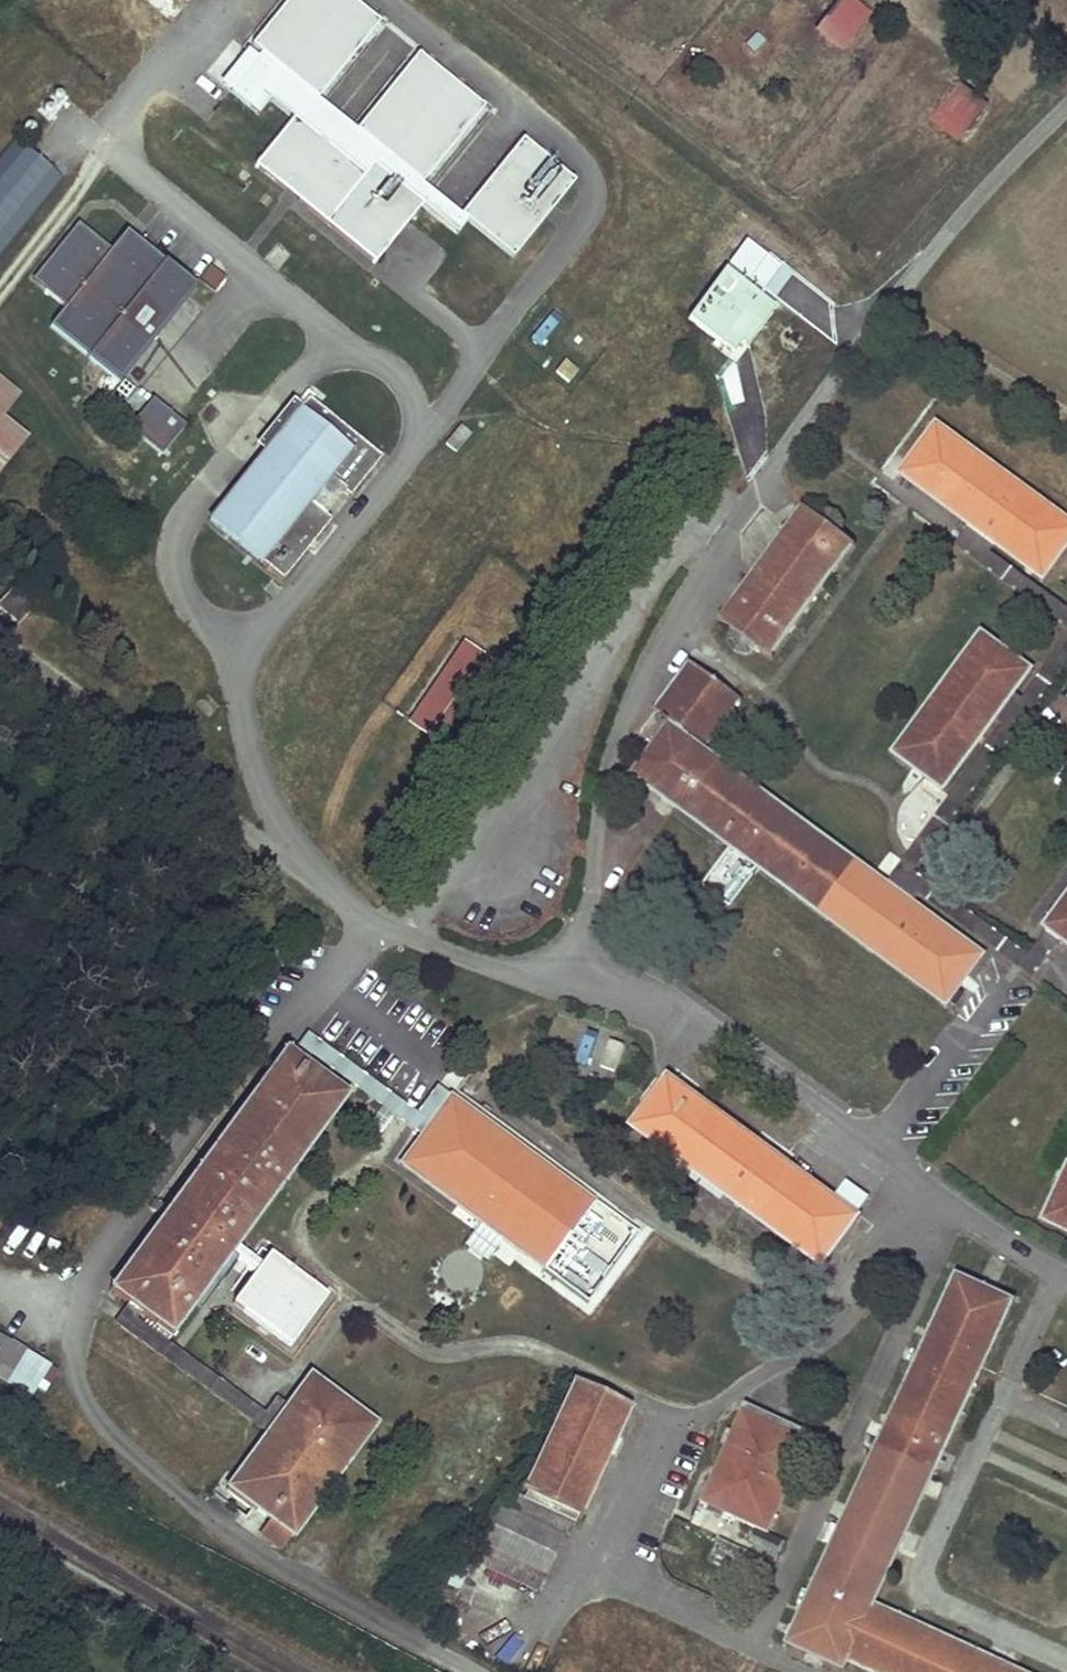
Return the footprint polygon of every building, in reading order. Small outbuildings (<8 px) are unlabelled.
[(365,0),(285,0),(218,83),(260,117),(273,101),(299,122),(264,166),(293,189),(379,258),(423,203),(460,232),(469,220),(516,257),(577,181),(525,139),(466,213),(430,183),(492,106),(419,47),(361,121),(330,96),(391,21),(365,0)] [(851,0),(840,0),(814,33),(841,53),(871,16),(851,0)] [(988,107),(961,85),(932,122),(960,142),(988,107)] [(0,153),(0,266),(65,181),(11,140),(0,153)] [(197,284),(129,228),(113,247),(80,220),(31,279),(67,308),(51,328),(116,382),(197,284)] [(799,272),(747,236),(725,266),(777,303),(799,272)] [(777,303),(725,266),(686,320),(738,359),(777,303)] [(27,440),(4,422),(26,394),(0,374),(0,474),(27,440)] [(307,398),(208,520),(281,580),(330,520),(324,515),(308,503),(327,480),(342,492),(348,497),(380,457),(307,398)] [(151,401),(129,429),(164,459),(187,428),(151,401)] [(1043,581),(1066,547),(1066,519),(935,422),(897,474),(961,521),(1043,581)] [(459,426),(444,445),(454,453),(469,435),(459,426)] [(730,638),(729,641),(730,644),(732,647),(736,649),(739,652),(743,653),(747,653),(750,653),(752,652),(755,648),(770,661),(854,546),(838,533),(840,531),(841,528),(841,524),(840,520),(839,517),(836,514),(832,512),(828,512),(824,512),(819,514),(816,518),(799,506),(716,620),(733,632),(730,638)] [(0,604),(0,611),(18,629),(40,607),(19,585),(0,604)] [(914,770),(944,793),(1019,691),(1036,669),(978,627),(887,750),(914,770)] [(439,743),(494,663),(481,654),(479,658),(460,645),(407,721),(439,743)] [(742,700),(689,661),(652,710),(669,725),(708,753),(742,700)] [(756,870),(950,1012),(989,958),(708,753),(669,725),(630,776),(727,847),(756,870)] [(756,870),(727,847),(699,883),(728,906),(756,870)] [(1066,950),(1066,884),(1036,927),(1066,950)] [(609,1040),(599,1065),(613,1071),(623,1045),(609,1040)] [(136,1314),(174,1345),(354,1104),(293,1058),(284,1051),(109,1291),(136,1314)] [(628,1127),(820,1268),(858,1215),(667,1074),(628,1127)] [(399,1165),(589,1301),(640,1231),(450,1095),(426,1128),(399,1165)] [(1066,1233),(1066,1163),(1039,1220),(1066,1233)] [(271,1258),(235,1308),(295,1351),(329,1301),(271,1258)] [(951,1277),(781,1648),(833,1671),(843,1671),(845,1668),(871,1610),(1011,1303),(951,1277)] [(0,1335),(0,1377),(31,1396),(50,1365),(0,1335)] [(225,1489),(293,1539),(376,1424),(310,1376),(287,1407),(272,1426),(266,1435),(225,1489)] [(519,1492),(580,1520),(631,1409),(570,1380),(519,1492)] [(767,1533),(809,1443),(742,1412),(731,1436),(725,1434),(721,1443),(727,1445),(701,1502),(767,1533)] [(562,1538),(504,1511),(497,1508),(479,1548),(483,1549),(476,1564),(537,1591),(562,1538)] [(853,1671),(1010,1671),(871,1610),(845,1668),(853,1671)]
